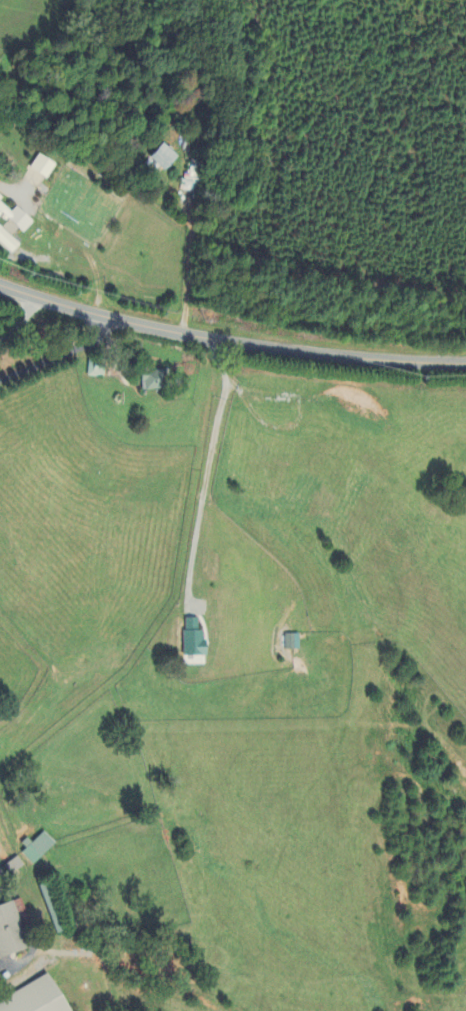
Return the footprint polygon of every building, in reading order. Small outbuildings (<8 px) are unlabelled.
[(175,159),(159,144),(147,158),(162,173),(175,159)] [(27,172),(45,180),(52,165),(34,157),(27,172)] [(31,224),(13,208),(8,213),(0,206),(0,215),(21,235),(31,224)] [(18,231),(0,219),(0,229),(13,238),(18,231)] [(15,246),(0,231),(0,248),(7,255),(15,246)] [(87,379),(101,378),(100,364),(86,365),(87,379)] [(160,389),(157,371),(136,374),(139,393),(160,389)] [(183,658),(202,658),(203,632),(196,632),(197,620),(184,620),(183,658)] [(297,635),(283,636),(284,651),(298,651),(297,635)] [(31,844),(21,853),(34,867),(57,845),(45,833),(32,845),(31,844)] [(31,952),(24,922),(27,921),(23,902),(0,908),(0,959),(31,952)] [(55,977),(0,1004),(0,1010),(72,1010),(55,977)]
